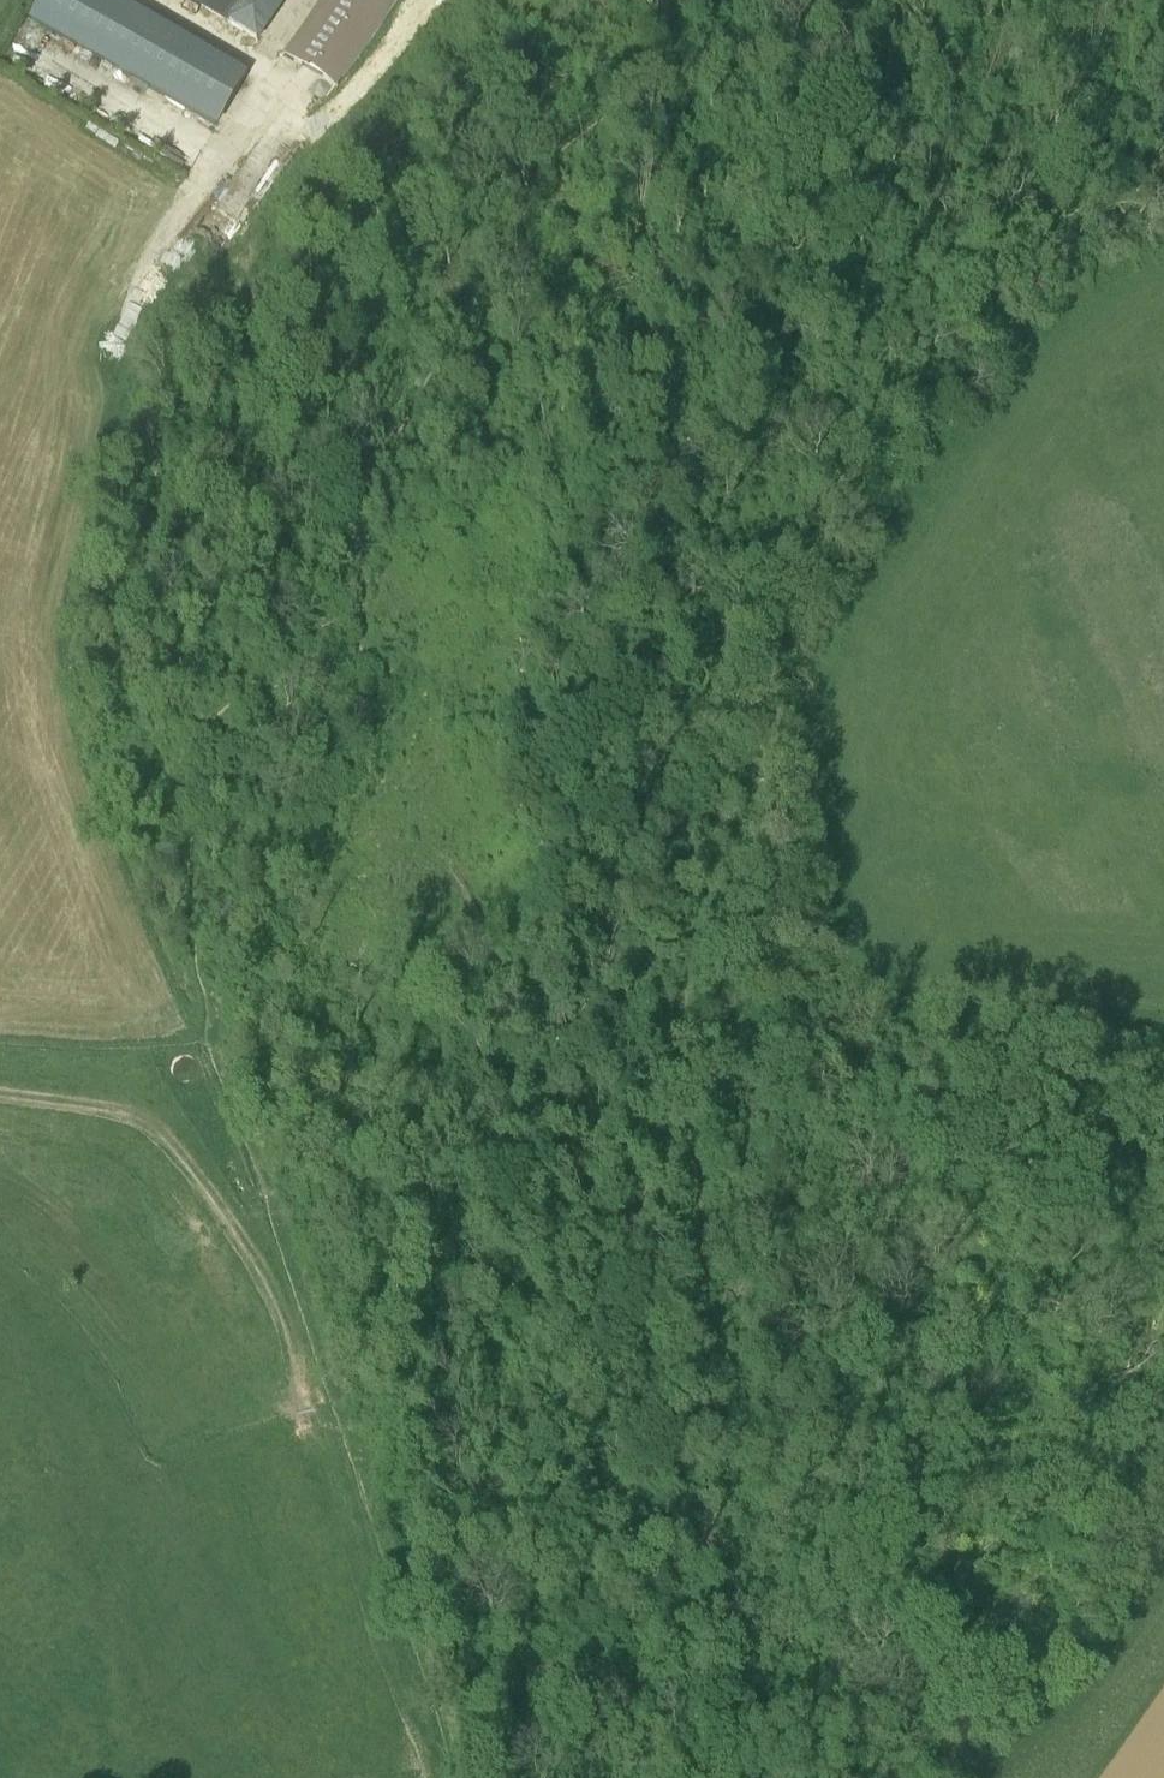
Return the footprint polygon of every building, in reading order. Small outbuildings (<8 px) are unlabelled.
[(246,75),(118,0),(41,0),(31,19),(216,127),(246,75)] [(226,26),(228,21),(244,0),(183,0),(226,26)] [(228,21),(283,58),(322,0),(244,0),(228,21)]
